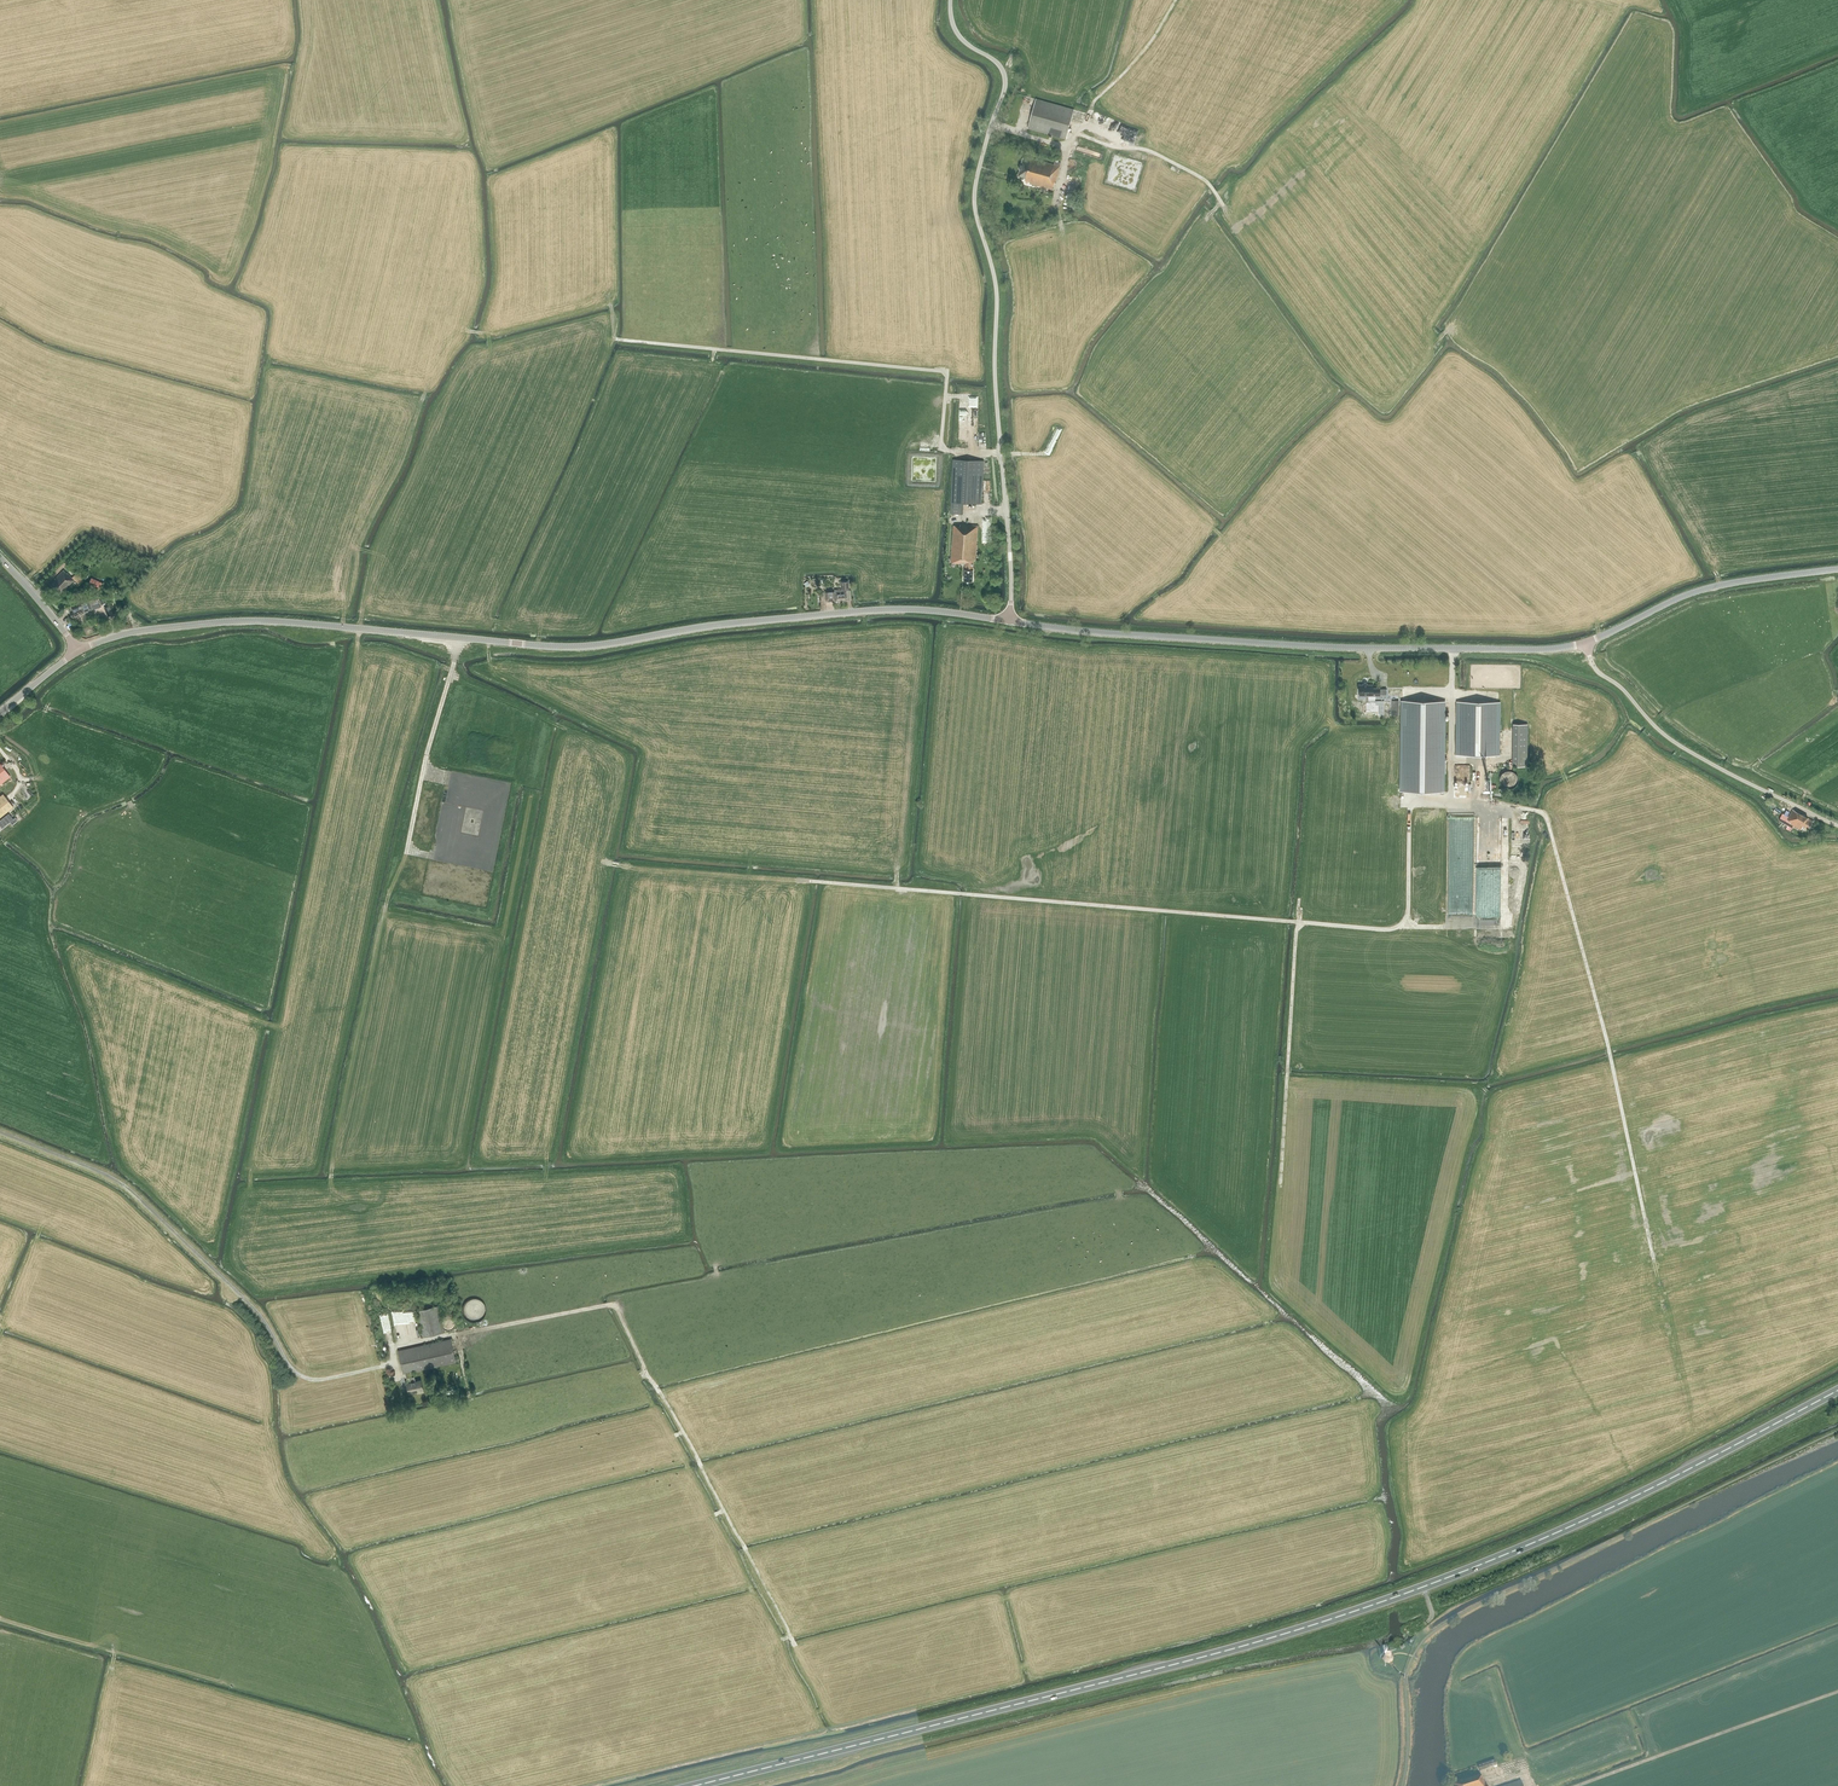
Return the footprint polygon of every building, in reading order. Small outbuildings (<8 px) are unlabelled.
[(1066,139),(1074,109),(1036,99),(1028,128),(1066,139)] [(1055,161),(1054,164),(1031,158),(1031,160),(1023,158),(1021,164),(1020,164),(1019,168),(1020,170),(1018,176),(1026,178),(1025,180),(1030,182),(1030,183),(1052,190),(1055,182),(1056,182),(1061,163),(1055,161)] [(962,431),(961,431),(960,431),(959,431),(958,431),(957,432),(956,433),(956,434),(955,435),(955,436),(955,437),(955,438),(956,439),(956,440),(957,441),(958,442),(959,442),(960,442),(961,442),(962,442),(963,442),(964,442),(964,441),(965,441),(966,440),(966,439),(967,438),(967,437),(967,436),(967,435),(966,434),(966,433),(965,432),(964,431),(963,431),(962,431)] [(982,504),(984,461),(953,459),(951,502),(950,513),(963,514),(964,503),(982,504)] [(976,560),(979,526),(961,524),(961,526),(954,525),(951,562),(966,563),(964,581),(973,581),(974,560),(976,560)] [(77,573),(72,577),(68,573),(67,573),(64,570),(55,579),(56,580),(51,585),(60,594),(64,589),(65,590),(75,580),(77,583),(82,578),(77,573)] [(101,581),(96,578),(94,581),(92,580),(90,582),(101,587),(102,585),(100,584),(101,581)] [(849,590),(848,581),(841,582),(841,585),(837,585),(838,589),(835,590),(835,592),(826,592),(826,601),(836,601),(847,600),(846,590),(849,590)] [(98,597),(87,602),(87,601),(78,605),(78,603),(75,605),(74,604),(68,607),(69,609),(70,611),(70,612),(74,618),(83,613),(79,607),(81,606),(83,613),(93,610),(92,607),(100,604),(98,597)] [(112,604),(105,607),(109,616),(116,613),(112,604)] [(1363,685),(1360,685),(1360,696),(1369,696),(1369,695),(1376,695),(1376,696),(1380,696),(1380,695),(1386,695),(1386,689),(1380,689),(1380,688),(1373,688),(1373,685),(1367,685),(1367,683),(1363,683),(1363,685)] [(1444,702),(1402,701),(1401,791),(1443,791),(1444,702)] [(1499,755),(1499,702),(1458,702),(1457,754),(1499,755)] [(1528,724),(1513,724),(1512,766),(1527,766),(1528,724)] [(10,776),(0,763),(0,784),(10,776)] [(3,794),(0,796),(0,817),(13,807),(3,794)] [(1787,819),(1786,822),(1793,826),(1794,825),(1801,829),(1803,825),(1808,828),(1812,820),(1793,809),(1787,819)] [(0,820),(0,826),(2,828),(13,819),(8,813),(0,820)] [(1484,824),(1494,825),(1494,817),(1484,817),(1484,824)] [(1449,908),(1449,916),(1473,917),(1473,909),(1449,908)] [(475,1299),(474,1299),(473,1299),(472,1299),(471,1299),(470,1299),(469,1300),(468,1300),(467,1301),(466,1302),(465,1303),(464,1303),(464,1304),(464,1305),(463,1306),(463,1308),(462,1308),(462,1309),(462,1310),(462,1311),(462,1312),(462,1313),(463,1313),(463,1314),(463,1315),(463,1316),(464,1317),(465,1318),(466,1319),(466,1320),(467,1320),(467,1321),(469,1321),(470,1322),(471,1322),(472,1322),(473,1323),(475,1323),(476,1322),(477,1322),(478,1322),(479,1322),(480,1321),(481,1321),(481,1320),(482,1320),(483,1319),(484,1318),(484,1317),(485,1316),(485,1315),(486,1315),(486,1313),(486,1312),(486,1311),(486,1310),(486,1309),(486,1308),(486,1307),(485,1306),(485,1305),(484,1304),(484,1303),(483,1302),(482,1302),(482,1301),(481,1301),(480,1300),(479,1300),(478,1299),(476,1299),(475,1299)] [(437,1306),(417,1311),(422,1337),(443,1333),(437,1306)] [(450,1317),(449,1317),(448,1317),(447,1317),(446,1317),(445,1318),(444,1319),(443,1320),(443,1321),(442,1321),(442,1322),(442,1323),(442,1324),(442,1325),(442,1326),(442,1327),(443,1328),(444,1329),(445,1330),(446,1331),(447,1331),(448,1331),(449,1331),(450,1331),(451,1331),(452,1331),(453,1330),(454,1329),(455,1328),(455,1327),(456,1327),(456,1326),(456,1325),(456,1324),(456,1323),(456,1322),(455,1321),(455,1320),(454,1319),(453,1319),(453,1318),(452,1317),(451,1317),(450,1317)] [(398,1350),(403,1374),(406,1373),(408,1383),(407,1383),(409,1393),(417,1391),(418,1393),(424,1391),(421,1380),(415,1381),(413,1371),(456,1362),(451,1338),(398,1350)] [(1387,1653),(1386,1653),(1384,1654),(1383,1655),(1383,1654),(1383,1655),(1382,1658),(1382,1659),(1383,1659),(1384,1661),(1384,1662),(1385,1662),(1388,1663),(1389,1663),(1389,1662),(1391,1661),(1392,1660),(1392,1657),(1392,1656),(1390,1654),(1390,1653),(1387,1653)] [(1497,1767),(1495,1761),(1478,1766),(1480,1772),(1497,1767)] [(1483,1780),(1481,1775),(1457,1783),(1457,1784),(1455,1785),(1485,1785),(1483,1780)]
